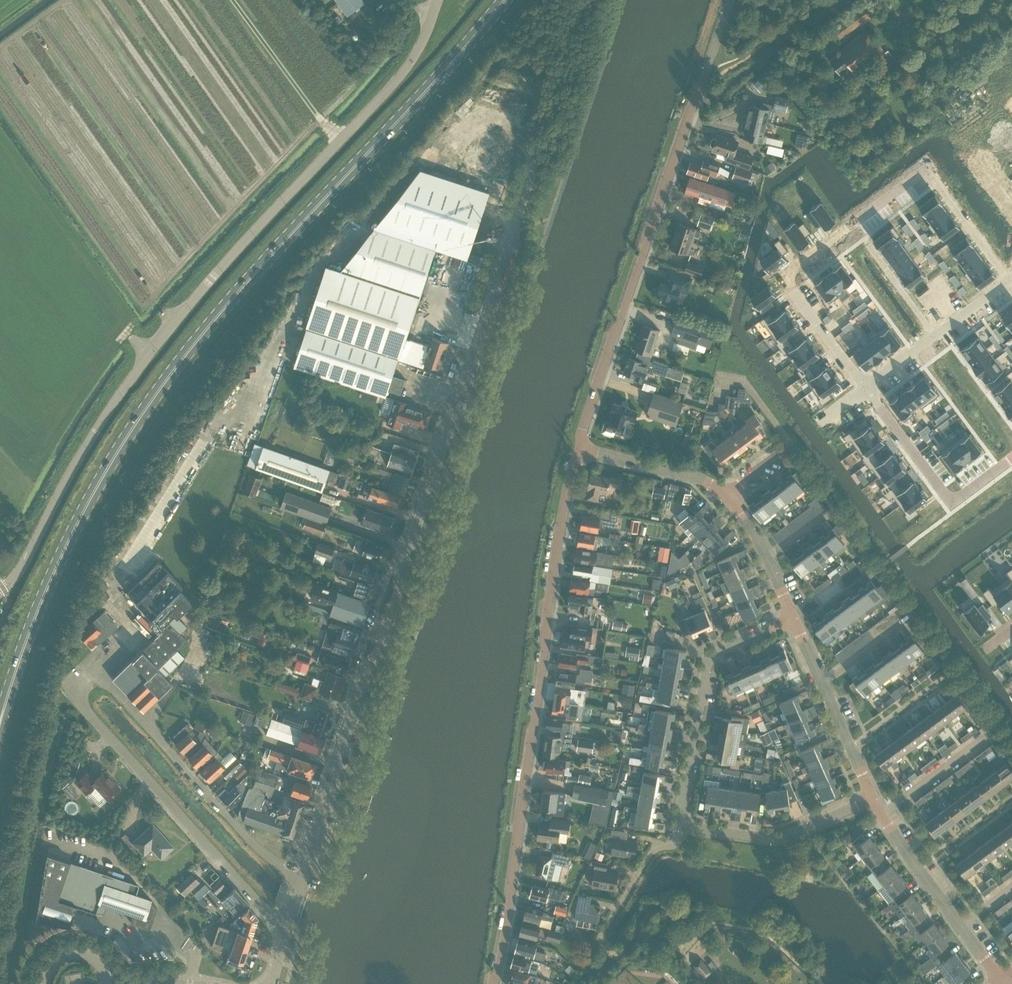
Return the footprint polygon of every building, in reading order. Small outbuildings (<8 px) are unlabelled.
[(348,16),(365,3),(362,0),(336,0),(348,16)] [(869,0),(831,29),(840,41),(879,13),(869,0)] [(338,15),(333,19),(337,24),(341,21),(338,15)] [(877,59),(882,64),(892,57),(888,51),(885,53),(873,37),(871,38),(866,32),(839,51),(840,53),(831,60),(841,75),(843,74),(847,81),(877,59)] [(760,78),(755,83),(763,90),(767,85),(760,78)] [(748,114),(748,117),(772,123),(775,109),(786,111),(789,99),(777,96),(775,104),(760,101),(759,107),(750,105),(750,107),(747,108),(746,113),(748,114)] [(774,123),(772,123),(748,117),(746,122),(744,123),(742,128),(745,130),(743,139),(765,144),(767,136),(764,135),(766,125),(768,126),(767,127),(773,128),(774,123)] [(797,134),(795,146),(803,148),(811,137),(797,134)] [(735,152),(738,143),(718,136),(718,138),(715,138),(713,139),(711,142),(711,144),(712,146),(714,148),(713,151),(728,156),(726,161),(736,165),(750,170),(754,158),(735,152)] [(769,145),(767,152),(783,156),(785,148),(769,145)] [(998,148),(982,160),(988,169),(1004,157),(998,148)] [(1004,157),(988,169),(994,176),(1010,164),(1004,157)] [(703,161),(701,166),(691,163),(688,174),(707,180),(709,173),(716,176),(720,166),(703,161)] [(773,163),(765,169),(769,174),(776,168),(773,163)] [(994,176),(999,183),(1011,174),(1011,167),(1010,164),(994,176)] [(753,170),(750,170),(736,165),(732,178),(749,183),(753,170)] [(999,183),(1006,192),(1011,187),(1011,174),(999,183)] [(732,206),(736,193),(729,191),(690,178),(686,191),(685,194),(690,196),(692,192),(701,196),(699,202),(710,205),(711,199),(725,203),(732,206)] [(936,194),(919,207),(926,216),(942,203),(936,194)] [(811,209),(806,213),(817,228),(822,224),(826,229),(836,221),(821,201),(810,209),(811,209)] [(942,203),(926,216),(931,223),(947,211),(942,204),(943,204),(942,203)] [(717,208),(715,215),(728,219),(730,212),(717,208)] [(947,211),(931,223),(936,230),(937,230),(953,218),(953,217),(952,218),(947,211)] [(702,213),(698,225),(711,230),(715,218),(702,213)] [(953,218),(937,230),(943,239),(960,227),(953,218)] [(769,220),(767,227),(775,238),(780,234),(769,220)] [(794,221),(784,228),(799,249),(810,241),(806,236),(811,232),(804,222),(798,226),(794,221)] [(693,234),(697,235),(699,230),(677,222),(673,235),(691,241),(693,234)] [(890,228),(874,241),(880,250),(897,237),(890,228)] [(433,252),(381,234),(366,279),(327,266),(308,325),(309,325),(295,367),(386,397),(387,394),(389,394),(390,391),(388,390),(389,387),(393,375),(398,360),(398,359),(424,367),(425,363),(441,368),(449,344),(450,344),(451,344),(433,338),(431,346),(405,337),(419,296),(435,249),(434,248),(433,252)] [(689,247),(691,241),(673,235),(669,247),(690,254),(693,248),(689,247)] [(967,236),(950,248),(957,257),(973,245),(967,236)] [(897,237),(880,250),(881,250),(886,256),(902,245),(897,238),(897,237)] [(766,256),(760,261),(769,272),(775,267),(780,264),(780,263),(786,259),(783,254),(788,250),(779,239),(774,243),(777,248),(772,251),(771,250),(765,255),(766,256)] [(351,243),(349,248),(358,252),(360,247),(351,243)] [(902,245),(886,256),(892,264),(908,252),(902,245)] [(973,245),(957,257),(957,258),(957,257),(962,264),(978,252),(973,245),(974,245),(973,245)] [(908,252),(892,264),(897,271),(913,259),(908,252)] [(978,252),(962,264),(968,271),(984,259),(978,252)] [(913,259),(897,271),(902,278),(919,266),(918,266),(913,259)] [(984,259),(968,271),(973,278),(973,279),(990,266),(989,266),(984,259)] [(687,261),(684,271),(699,276),(702,266),(687,261)] [(841,263),(832,270),(844,287),(853,280),(841,263)] [(919,266),(902,278),(909,288),(926,275),(919,266)] [(990,266),(973,279),(980,288),(996,275),(990,266)] [(824,276),(823,276),(838,296),(839,296),(836,293),(844,287),(832,270),(832,271),(824,277),(824,276)] [(652,292),(653,295),(660,297),(660,298),(661,299),(662,298),(675,303),(680,290),(687,293),(692,278),(670,271),(667,279),(666,279),(665,279),(667,280),(665,284),(661,283),(659,288),(656,287),(653,289),(652,292)] [(823,276),(814,283),(829,303),(838,296),(823,276)] [(769,285),(751,298),(759,308),(762,306),(766,311),(776,304),(772,299),(777,295),(769,285)] [(770,313),(760,320),(764,326),(765,325),(771,333),(792,318),(792,317),(791,318),(790,317),(791,316),(786,311),(785,309),(773,318),(770,313)] [(1002,318),(1009,327),(1011,325),(1011,310),(1002,318)] [(710,347),(715,330),(678,317),(672,335),(677,336),(675,342),(701,350),(702,345),(710,347)] [(792,318),(771,333),(778,342),(776,343),(781,348),(791,341),(787,336),(799,327),(792,318)] [(886,324),(877,331),(892,350),(901,344),(886,324)] [(636,356),(635,360),(639,361),(640,358),(650,361),(652,355),(660,330),(644,325),(636,350),(638,351),(636,356)] [(879,334),(871,341),(883,357),(884,357),(884,356),(891,350),(892,351),(892,350),(877,331),(879,334)] [(791,341),(781,348),(785,354),(786,353),(792,361),(813,346),(813,345),(812,346),(811,345),(812,344),(807,338),(807,339),(806,337),(794,346),(791,341)] [(978,337),(961,350),(969,361),(987,348),(978,337)] [(861,343),(860,344),(875,363),(883,357),(871,341),(863,347),(861,343)] [(860,344),(851,351),(865,370),(874,363),(874,364),(875,363),(860,344)] [(813,346),(792,361),(799,370),(797,371),(802,376),(812,369),(808,364),(820,355),(813,346)] [(987,348),(969,361),(974,367),(973,368),(977,373),(995,359),(987,348)] [(684,372),(650,361),(640,358),(639,361),(635,360),(630,358),(625,373),(638,377),(637,380),(646,383),(650,372),(657,375),(658,372),(682,380),(684,372)] [(995,359),(977,373),(980,378),(981,377),(986,383),(1003,370),(995,359)] [(802,376),(798,379),(803,384),(807,381),(813,389),(834,374),(834,373),(833,374),(832,373),(833,372),(828,366),(828,367),(827,365),(815,374),(812,369),(802,376)] [(834,374),(813,389),(820,398),(819,399),(823,404),(833,397),(829,392),(841,383),(840,382),(842,380),(836,373),(835,374),(834,374)] [(916,382),(930,402),(939,395),(925,376),(916,382)] [(993,393),(1002,404),(1011,397),(1011,382),(1011,380),(993,393)] [(683,382),(680,392),(685,393),(688,384),(683,382)] [(916,382),(907,388),(922,408),(930,402),(916,382)] [(736,396),(735,400),(737,400),(751,402),(754,400),(746,389),(740,388),(739,388),(738,397),(736,396)] [(899,394),(898,395),(913,415),(914,414),(911,411),(919,405),(921,408),(922,408),(907,388),(907,389),(899,395),(899,394)] [(655,393),(647,416),(675,425),(683,403),(655,393)] [(726,404),(725,408),(733,409),(734,409),(734,408),(735,400),(736,396),(727,395),(725,404),(726,404)] [(898,395),(889,402),(904,421),(913,415),(898,395)] [(1002,404),(1006,410),(1005,411),(1009,416),(1011,414),(1011,397),(1002,404)] [(394,399),(390,414),(386,424),(399,428),(401,422),(426,430),(431,413),(409,406),(410,404),(394,399)] [(432,406),(440,409),(442,403),(434,400),(432,406)] [(610,422),(606,421),(603,432),(613,435),(615,432),(622,434),(625,424),(628,425),(631,415),(636,417),(638,411),(628,408),(629,406),(623,404),(623,406),(614,403),(610,414),(612,414),(610,422)] [(716,411),(716,415),(723,416),(724,416),(725,408),(726,404),(725,404),(719,403),(718,412),(716,411)] [(706,410),(703,422),(714,424),(714,423),(716,415),(716,411),(706,410)] [(748,423),(742,427),(751,439),(757,435),(759,438),(764,435),(756,425),(761,421),(755,413),(745,420),(748,423)] [(856,428),(844,436),(848,442),(851,440),(857,448),(878,433),(878,432),(877,433),(876,432),(877,431),(872,425),(872,426),(871,424),(859,433),(856,428)] [(751,439),(742,427),(732,434),(744,450),(748,447),(745,443),(751,439)] [(967,431),(957,438),(972,458),(981,451),(967,431)] [(878,433),(857,448),(864,457),(863,458),(867,463),(877,456),(873,451),(885,442),(878,433)] [(732,434),(722,442),(731,454),(737,450),(739,453),(744,450),(732,434)] [(957,438),(949,444),(964,464),(964,463),(971,457),(972,458),(957,438)] [(712,441),(704,447),(710,455),(714,452),(724,465),(728,462),(725,459),(731,454),(722,442),(716,446),(712,441)] [(375,460),(382,463),(379,471),(391,476),(394,467),(412,473),(419,451),(394,443),(391,452),(371,445),(368,455),(376,458),(375,460)] [(256,444),(249,464),(257,467),(323,491),(327,479),(336,482),(339,473),(330,470),(264,446),(264,447),(256,444)] [(949,444),(940,451),(955,471),(964,464),(949,444)] [(346,449),(344,455),(360,461),(362,455),(346,449)] [(877,456),(867,463),(871,469),(872,468),(879,477),(899,461),(898,460),(898,459),(894,454),(893,454),(892,452),(881,461),(877,456)] [(899,461),(879,477),(885,485),(881,489),(885,494),(898,484),(894,479),(906,470),(905,469),(907,468),(901,460),(900,462),(899,461)] [(790,479),(786,481),(796,495),(804,489),(797,479),(801,477),(797,470),(792,473),(788,476),(790,479)] [(394,472),(389,490),(405,496),(411,477),(394,472)] [(262,479),(250,474),(243,493),(256,497),(262,479)] [(611,478),(591,474),(588,489),(590,490),(588,499),(598,501),(600,492),(608,493),(609,486),(622,488),(624,479),(611,477),(611,478)] [(781,485),(777,488),(787,502),(790,506),(799,499),(796,495),(786,481),(784,479),(779,482),(781,485)] [(898,484),(885,494),(889,500),(893,497),(900,505),(921,489),(920,489),(919,488),(915,482),(913,481),(902,489),(898,484)] [(379,495),(378,499),(398,506),(401,496),(367,485),(365,491),(379,495)] [(654,486),(652,496),(664,498),(666,488),(654,486)] [(771,489),(767,492),(778,508),(782,513),(786,510),(782,505),(787,502),(777,488),(773,491),(771,489)] [(921,489),(900,505),(906,514),(905,514),(909,520),(919,513),(915,507),(928,498),(927,497),(928,496),(923,489),(921,490),(921,489)] [(281,508),(302,516),(326,524),(332,508),(287,491),(281,508)] [(323,492),(321,500),(332,504),(335,496),(323,492)] [(689,503),(691,494),(686,492),(685,492),(683,502),(689,503)] [(764,497),(760,501),(770,514),(775,511),(779,516),(782,513),(778,508),(767,492),(762,495),(764,497)] [(817,497),(809,503),(811,506),(817,514),(821,511),(825,508),(820,502),(817,497)] [(761,521),(770,514),(760,501),(756,504),(754,501),(749,505),(761,521)] [(367,508),(362,524),(387,532),(393,517),(367,508)] [(685,508),(677,515),(682,520),(679,522),(686,529),(685,531),(689,535),(693,531),(705,519),(702,516),(704,514),(700,509),(693,516),(689,512),(689,513),(685,508)] [(618,514),(602,512),(601,516),(592,514),(591,517),(583,515),(581,528),(599,531),(600,525),(615,528),(618,514)] [(801,514),(795,519),(798,522),(804,518),(801,514)] [(307,518),(304,527),(323,534),(326,525),(307,518)] [(807,522),(804,518),(798,522),(801,526),(807,522)] [(693,531),(689,535),(693,539),(696,542),(715,525),(711,521),(709,523),(705,519),(693,531)] [(843,532),(837,524),(829,531),(830,533),(826,536),(836,550),(845,544),(838,535),(843,532)] [(703,542),(707,546),(720,535),(716,531),(718,529),(715,525),(696,542),(699,546),(703,542)] [(778,531),(781,535),(787,530),(784,526),(778,531)] [(787,530),(781,535),(784,539),(790,534),(787,530)] [(284,532),(282,538),(290,541),(291,535),(284,532)] [(601,542),(608,544),(619,546),(620,540),(580,533),(578,545),(594,548),(594,546),(597,547),(598,543),(601,543),(601,542)] [(836,550),(826,536),(824,534),(820,537),(822,539),(818,543),(828,556),(832,553),(836,558),(840,555),(836,550)] [(720,535),(707,546),(712,551),(709,554),(713,558),(716,556),(717,556),(729,545),(727,542),(729,540),(725,536),(723,538),(720,535)] [(384,546),(358,537),(354,550),(379,559),(380,560),(385,545),(384,545),(384,546)] [(316,553),(326,556),(327,557),(331,558),(335,549),(320,543),(316,553)] [(828,556),(818,543),(813,546),(812,543),(807,547),(823,568),(827,565),(823,560),(828,556)] [(661,546),(658,560),(668,562),(670,548),(661,546)] [(823,568),(807,547),(803,550),(805,552),(801,555),(811,569),(815,566),(819,571),(823,568)] [(578,548),(576,560),(611,566),(613,554),(578,548)] [(672,550),(667,570),(669,574),(676,570),(680,569),(684,566),(681,562),(679,558),(672,550)] [(688,550),(679,558),(681,562),(684,566),(691,562),(693,561),(688,550)] [(316,553),(313,561),(324,565),(327,557),(326,556),(316,553)] [(718,561),(722,571),(738,564),(736,559),(739,558),(737,553),(718,561)] [(811,569),(801,555),(796,559),(795,556),(790,559),(802,575),(806,580),(809,578),(810,577),(806,572),(811,569)] [(222,556),(216,573),(222,575),(225,569),(228,570),(232,559),(222,556)] [(342,559),(339,569),(341,570),(351,573),(356,575),(373,581),(377,569),(355,561),(355,562),(344,558),(342,559)] [(850,562),(847,565),(850,568),(856,564),(854,560),(850,562)] [(170,680),(175,675),(170,669),(183,656),(177,649),(187,640),(166,619),(173,612),(175,615),(190,600),(179,589),(182,585),(158,561),(127,592),(151,616),(142,625),(150,634),(151,633),(156,637),(113,679),(144,710),(172,682),(170,680)] [(575,563),(573,573),(591,576),(591,580),(597,581),(611,583),(613,569),(575,563)] [(658,564),(656,574),(665,576),(667,565),(658,564)] [(722,571),(727,581),(745,572),(743,568),(741,569),(738,564),(722,571)] [(840,565),(836,568),(839,571),(841,575),(848,570),(845,566),(844,567),(840,565)] [(1011,599),(1011,569),(1006,573),(1010,578),(1001,584),(1011,599)] [(341,570),(338,578),(354,583),(356,575),(351,573),(341,570)] [(839,571),(832,576),(835,580),(841,575),(839,571)] [(727,581),(721,583),(726,593),(731,590),(747,583),(745,578),(748,577),(745,572),(727,581)] [(675,577),(666,581),(668,586),(677,581),(675,577)] [(360,578),(354,594),(371,600),(376,584),(360,578)] [(570,580),(570,583),(571,585),(571,590),(581,592),(581,593),(588,594),(594,595),(595,589),(589,588),(590,581),(572,578),(572,579),(570,580)] [(828,579),(822,584),(824,587),(831,582),(828,579)] [(102,580),(99,583),(106,589),(109,586),(102,580)] [(869,586),(865,589),(878,606),(890,597),(881,585),(877,588),(871,580),(867,583),(869,586)] [(731,591),(726,594),(730,601),(731,601),(732,602),(736,600),(754,592),(752,587),(749,588),(747,583),(731,590),(731,591)] [(330,616),(331,614),(363,625),(371,602),(316,584),(312,598),(334,605),(332,611),(309,604),(308,609),(330,616)] [(822,584),(815,589),(818,593),(824,587),(822,584)] [(1001,584),(992,591),(990,588),(984,592),(993,604),(998,600),(1007,612),(1011,608),(1011,599),(1001,584)] [(866,609),(869,613),(878,606),(865,589),(863,586),(858,589),(860,592),(856,595),(866,609)] [(102,587),(97,591),(106,600),(111,596),(102,587)] [(708,610),(702,596),(700,591),(692,594),(700,612),(695,614),(702,629),(707,627),(708,630),(713,628),(706,612),(708,610)] [(756,597),(754,592),(736,600),(732,602),(733,606),(737,604),(740,609),(756,602),(754,598),(756,597)] [(99,593),(95,597),(104,606),(108,602),(99,593)] [(644,593),(643,602),(652,604),(653,595),(644,593)] [(591,613),(590,619),(595,619),(597,608),(592,608),(594,598),(570,594),(568,605),(574,606),(573,610),(591,613)] [(850,596),(846,599),(858,615),(861,619),(869,613),(866,609),(856,595),(852,598),(850,596)] [(842,602),(844,604),(839,607),(849,621),(852,625),(861,619),(858,615),(846,599),(842,602)] [(686,604),(684,604),(687,611),(693,609),(689,602),(686,604)] [(758,607),(756,602),(740,609),(744,620),(763,611),(760,606),(758,607)] [(894,602),(886,608),(890,614),(894,611),(898,608),(894,602)] [(991,616),(983,604),(978,608),(974,604),(964,611),(980,633),(987,627),(986,626),(989,623),(986,620),(991,616)] [(833,608),(829,611),(841,627),(849,621),(839,607),(835,611),(833,608)] [(898,608),(894,611),(900,618),(904,615),(898,608)] [(199,610),(194,626),(201,628),(204,621),(206,622),(209,614),(199,610)] [(99,639),(101,642),(119,626),(105,611),(93,622),(92,621),(79,633),(91,647),(99,639)] [(841,627),(829,611),(825,615),(827,617),(822,620),(832,634),(834,636),(836,636),(840,633),(842,632),(843,629),(841,627)] [(894,611),(890,614),(896,621),(900,618),(894,611)] [(166,619),(180,633),(187,626),(175,615),(173,612),(166,619)] [(698,631),(702,629),(695,614),(678,621),(684,634),(691,631),(693,636),(699,634),(698,631)] [(329,624),(321,650),(350,660),(352,654),(353,654),(362,627),(331,617),(329,624)] [(824,640),(832,634),(822,620),(818,623),(817,621),(812,624),(824,640)] [(614,621),(613,628),(622,630),(623,623),(614,621)] [(874,625),(877,629),(883,625),(880,621),(874,625)] [(564,631),(562,646),(584,650),(586,639),(591,640),(593,628),(578,626),(571,625),(570,632),(564,631)] [(883,625),(877,629),(880,633),(885,629),(883,625)] [(667,630),(665,637),(675,639),(676,632),(667,630)] [(860,636),(857,638),(860,642),(866,637),(863,634),(862,634),(860,636)] [(909,640),(905,643),(915,657),(924,651),(912,634),(907,638),(909,640)] [(869,641),(866,637),(860,642),(863,646),(869,641)] [(663,640),(660,657),(665,658),(681,661),(682,656),(685,657),(686,651),(673,649),(675,642),(663,640)] [(218,641),(214,653),(228,658),(232,645),(218,641)] [(900,647),(896,650),(906,663),(915,657),(905,643),(903,641),(899,644),(900,647)] [(649,644),(647,654),(653,655),(655,645),(649,644)] [(631,646),(629,658),(639,659),(639,655),(640,648),(640,647),(631,646)] [(846,646),(840,651),(843,654),(849,650),(846,646)] [(780,655),(776,657),(783,672),(788,670),(789,672),(798,668),(794,661),(790,663),(784,649),(779,652),(780,655)] [(852,654),(849,650),(843,654),(846,658),(852,654)] [(896,650),(892,653),(890,650),(886,653),(898,670),(900,673),(901,672),(902,674),(906,671),(903,666),(906,663),(896,650)] [(311,657),(298,652),(295,658),(298,659),(308,662),(312,664),(314,658),(311,657)] [(559,659),(559,663),(560,664),(560,666),(576,668),(577,662),(598,665),(599,656),(578,653),(577,658),(561,655),(561,659),(559,659)] [(884,659),(880,662),(890,676),(893,681),(898,677),(897,675),(900,673),(898,670),(886,653),(882,656),(884,659)] [(348,667),(349,666),(350,664),(349,662),(350,661),(328,654),(324,665),(345,672),(346,668),(347,668),(348,667)] [(933,655),(928,658),(937,670),(941,666),(933,655)] [(770,656),(765,658),(773,676),(783,672),(776,657),(771,659),(770,656)] [(680,666),(681,661),(665,658),(664,664),(659,663),(658,668),(663,668),(682,672),(683,667),(680,666)] [(760,660),(761,663),(757,665),(764,681),(773,676),(765,658),(760,660)] [(306,670),(308,662),(298,659),(296,666),(306,670)] [(881,682),(890,676),(880,662),(875,665),(874,663),(869,666),(881,682)] [(751,664),(746,667),(754,685),(756,689),(760,687),(758,683),(764,681),(757,665),(752,667),(751,664)] [(867,671),(863,674),(873,688),(881,682),(869,666),(865,669),(867,671)] [(744,689),(754,685),(746,667),(741,669),(742,672),(738,674),(744,689)] [(933,667),(926,672),(929,675),(935,670),(933,667)] [(682,672),(663,668),(661,679),(678,682),(679,677),(682,677),(682,672)] [(556,678),(556,682),(557,683),(557,684),(575,687),(575,681),(585,682),(585,680),(591,681),(592,677),(593,673),(593,671),(581,669),(580,675),(559,672),(558,676),(556,678)] [(276,686),(276,688),(301,697),(313,701),(315,696),(315,695),(321,697),(322,693),(323,693),(339,698),(346,677),(329,671),(326,681),(320,679),(314,677),(311,685),(306,683),(303,690),(278,682),(276,686)] [(728,675),(727,675),(728,679),(730,684),(728,685),(727,687),(729,693),(732,694),(734,693),(735,693),(744,689),(738,674),(733,676),(732,673),(728,675)] [(868,692),(873,688),(863,674),(859,677),(857,675),(853,679),(852,679),(854,681),(850,685),(859,698),(864,695),(867,699),(871,696),(868,692)] [(915,680),(911,683),(914,686),(920,682),(918,678),(915,680)] [(659,690),(676,693),(679,693),(680,687),(677,687),(678,682),(661,679),(660,685),(647,682),(647,687),(654,688),(654,689),(659,690)] [(879,687),(887,699),(896,694),(888,681),(879,687)] [(908,686),(901,691),(903,694),(910,689),(908,686)] [(556,689),(554,700),(585,705),(587,690),(571,688),(571,691),(556,689)] [(675,697),(676,693),(659,690),(654,689),(653,697),(641,695),(640,700),(670,706),(671,702),(677,703),(678,698),(675,697)] [(895,701),(903,694),(901,691),(892,697),(895,701)] [(780,702),(785,712),(800,706),(798,701),(801,700),(799,694),(780,702)] [(956,695),(946,702),(955,715),(965,708),(956,695)] [(626,697),(624,708),(632,709),(634,699),(626,697)] [(892,697),(884,703),(887,707),(895,701),(892,697)] [(582,721),(585,705),(554,700),(553,712),(568,714),(567,718),(582,721)] [(946,702),(935,710),(945,723),(951,718),(954,721),(958,718),(956,715),(955,715),(946,702)] [(643,703),(642,708),(649,709),(647,719),(670,723),(671,718),(674,719),(675,713),(656,710),(657,706),(643,703)] [(884,703),(878,708),(880,712),(887,707),(884,703)] [(785,724),(808,714),(805,709),(803,710),(800,706),(785,712),(780,714),(785,724)] [(306,718),(303,727),(326,734),(333,713),(318,708),(314,721),(306,718)] [(242,710),(240,718),(250,722),(253,714),(242,710)] [(759,710),(751,714),(754,720),(761,717),(759,710)] [(935,730),(945,723),(935,710),(925,718),(935,730)] [(306,718),(285,711),(282,720),(303,727),(306,718)] [(326,737),(303,729),(302,729),(303,727),(282,720),(282,722),(269,717),(257,713),(254,723),(268,728),(266,734),(291,743),(292,742),(297,744),(296,746),(320,754),(326,737)] [(785,724),(789,734),(789,733),(793,732),(809,725),(807,720),(810,719),(808,714),(785,724)] [(722,724),(726,724),(725,729),(747,733),(750,718),(733,715),(732,716),(733,716),(732,719),(723,718),(722,724)] [(561,730),(561,731),(569,733),(569,732),(570,724),(562,723),(563,720),(547,718),(546,728),(561,730)] [(915,725),(925,738),(935,730),(925,718),(915,725)] [(669,728),(670,723),(647,719),(646,725),(640,724),(639,728),(671,734),(672,729),(669,728)] [(196,723),(194,728),(200,731),(196,740),(201,742),(204,733),(203,732),(205,726),(196,723)] [(191,736),(195,733),(192,729),(187,724),(173,737),(178,742),(176,744),(183,753),(196,741),(191,736)] [(811,730),(809,725),(793,732),(798,742),(804,739),(816,734),(814,728),(811,730)] [(915,745),(925,738),(915,725),(905,733),(915,745)] [(979,730),(976,727),(974,728),(970,731),(968,732),(971,736),(979,730)] [(671,734),(639,728),(638,733),(651,735),(650,741),(667,744),(668,739),(671,739),(671,734)] [(772,729),(769,731),(773,741),(775,740),(779,738),(780,738),(778,734),(775,728),(772,729)] [(720,734),(720,739),(745,744),(747,733),(725,729),(724,734),(720,734)] [(612,730),(610,741),(620,742),(621,732),(612,730)] [(545,735),(543,755),(559,757),(561,745),(571,746),(573,733),(569,732),(569,733),(561,731),(560,737),(545,735)] [(768,731),(761,734),(766,744),(772,741),(768,731)] [(964,742),(971,736),(968,732),(961,738),(964,742)] [(915,745),(905,733),(895,740),(905,753),(911,748),(914,753),(918,750),(915,745)] [(204,737),(199,749),(189,758),(197,767),(206,759),(209,763),(212,761),(217,751),(217,750),(204,737)] [(577,749),(593,752),(595,742),(579,739),(577,749)] [(722,745),(721,750),(737,753),(743,754),(745,744),(720,739),(719,744),(722,745)] [(895,740),(885,748),(895,760),(905,753),(895,740)] [(668,755),(669,749),(666,749),(667,744),(650,741),(649,747),(636,744),(635,749),(648,751),(648,752),(665,755),(668,755)] [(955,742),(948,747),(951,751),(958,746),(955,742)] [(802,751),(806,761),(822,754),(820,749),(822,748),(820,743),(808,748),(802,751)] [(990,746),(983,751),(986,755),(993,750),(990,746)] [(948,747),(941,753),(944,757),(951,751),(948,747)] [(224,754),(228,760),(238,754),(235,748),(224,754)] [(310,776),(315,764),(291,756),(270,749),(266,748),(263,755),(267,757),(277,760),(273,771),(285,775),(285,774),(308,782),(310,776)] [(769,748),(767,756),(775,758),(775,757),(776,750),(777,749),(769,748)] [(885,748),(875,755),(884,768),(890,764),(894,768),(898,765),(895,760),(885,748)] [(736,759),(737,753),(721,750),(720,755),(717,754),(716,759),(732,762),(730,767),(739,768),(741,760),(736,759)] [(223,758),(217,751),(212,761),(209,763),(210,764),(201,772),(209,781),(226,766),(221,760),(223,758)] [(983,751),(975,757),(978,761),(986,755),(983,751)] [(631,756),(630,762),(635,763),(643,764),(662,768),(663,765),(666,765),(667,760),(664,759),(665,755),(648,752),(647,757),(643,756),(642,758),(631,756)] [(804,773),(810,771),(829,762),(827,758),(824,759),(822,754),(806,761),(808,765),(802,768),(804,773)] [(760,772),(763,757),(757,756),(754,771),(760,772)] [(226,778),(242,764),(236,757),(227,764),(229,766),(222,773),(226,778)] [(935,757),(928,763),(931,766),(938,761),(935,757)] [(545,760),(544,768),(547,768),(547,772),(565,774),(568,773),(566,781),(575,783),(576,783),(590,786),(592,776),(580,773),(579,777),(572,775),(572,773),(569,770),(571,760),(566,760),(549,758),(548,761),(545,760)] [(970,761),(962,767),(965,770),(973,765),(970,761)] [(810,771),(814,780),(830,773),(828,769),(831,767),(829,762),(810,771)] [(245,763),(233,773),(239,779),(250,769),(245,763)] [(271,768),(256,763),(255,767),(260,769),(269,772),(271,768)] [(928,763),(921,768),(923,772),(931,766),(928,763)] [(1011,778),(1011,770),(1007,763),(996,770),(1006,783),(1011,778)] [(704,765),(703,772),(711,773),(712,766),(704,765)] [(663,780),(664,775),(646,772),(647,769),(634,766),(633,770),(640,772),(639,775),(644,776),(643,782),(659,785),(660,780),(663,780)] [(962,767),(955,772),(958,776),(965,770),(962,767)] [(253,788),(252,789),(265,794),(271,796),(274,788),(305,798),(310,784),(284,775),(283,777),(278,775),(269,772),(260,769),(253,788)] [(86,773),(75,783),(86,794),(88,792),(100,805),(106,800),(117,790),(119,790),(121,789),(121,786),(119,785),(117,785),(104,770),(93,780),(86,773)] [(996,790),(1006,783),(996,770),(986,778),(996,790)] [(762,780),(761,789),(761,791),(766,792),(769,811),(775,810),(774,807),(779,806),(777,790),(771,791),(770,785),(768,785),(770,773),(764,772),(763,775),(762,780)] [(915,772),(908,777),(911,781),(918,776),(915,772)] [(819,790),(834,783),(837,782),(835,777),(832,778),(830,773),(814,780),(817,785),(813,787),(814,791),(818,789),(819,790)] [(950,776),(942,782),(945,785),(953,780),(950,776)] [(225,788),(218,795),(230,808),(244,794),(243,794),(247,790),(245,789),(249,782),(244,777),(235,786),(229,793),(225,788)] [(903,787),(911,781),(908,777),(900,783),(903,787)] [(986,778),(976,786),(986,798),(996,790),(986,778)] [(716,804),(719,781),(705,779),(704,785),(702,797),(707,797),(706,806),(711,806),(711,804),(716,804)] [(798,799),(790,780),(781,785),(782,789),(777,790),(779,806),(784,806),(785,809),(791,808),(790,803),(798,799)] [(727,806),(729,789),(723,788),(724,782),(719,781),(716,804),(715,807),(721,808),(722,805),(727,806)] [(72,800),(78,794),(68,782),(62,788),(72,800)] [(659,785),(643,782),(642,789),(628,786),(628,790),(660,796),(661,791),(658,790),(659,785)] [(942,782),(935,787),(938,791),(945,785),(942,782)] [(575,783),(572,797),(594,802),(606,804),(610,790),(590,786),(576,783),(575,783)] [(822,804),(835,798),(833,795),(842,792),(839,786),(836,788),(834,783),(819,790),(823,799),(821,800),(822,804)] [(976,786),(966,793),(975,806),(986,798),(976,786)] [(244,800),(238,816),(242,821),(281,834),(282,833),(292,837),(304,803),(283,796),(281,803),(280,805),(278,804),(278,803),(264,798),(265,794),(252,789),(253,788),(249,787),(244,800)] [(758,813),(761,793),(761,791),(761,789),(757,788),(755,793),(750,792),(748,809),(753,810),(752,813),(758,813)] [(732,807),(732,810),(737,810),(740,790),(729,789),(727,806),(732,807)] [(544,790),(542,809),(553,810),(553,814),(563,816),(566,793),(544,790)] [(628,790),(627,794),(640,796),(640,797),(639,802),(655,805),(656,800),(660,801),(660,796),(641,792),(628,790)] [(750,792),(740,790),(737,810),(742,811),(742,808),(748,809),(750,792)] [(930,791),(922,797),(925,800),(932,795),(930,791)] [(965,813),(975,806),(966,793),(956,801),(965,813)] [(812,810),(807,799),(805,795),(802,796),(798,798),(804,813),(812,810)] [(922,797),(915,802),(918,806),(925,800),(922,797)] [(956,801),(946,808),(955,821),(965,813),(956,801)] [(625,806),(624,810),(631,812),(637,813),(637,814),(653,817),(657,817),(658,811),(655,810),(655,805),(639,802),(638,809),(633,808),(625,806)] [(945,828),(955,821),(946,808),(936,816),(945,828)] [(624,820),(623,825),(632,826),(631,827),(644,829),(644,825),(655,827),(656,822),(653,821),(653,817),(637,814),(637,813),(631,812),(629,821),(624,820)] [(935,836),(945,828),(936,816),(926,823),(935,836)] [(540,824),(538,839),(559,842),(559,841),(566,842),(567,833),(569,833),(571,821),(556,819),(550,818),(550,825),(540,824)] [(144,854),(152,847),(161,858),(173,847),(153,824),(133,842),(144,854)] [(1011,843),(1011,833),(1007,826),(997,834),(1006,847),(1011,843)] [(635,859),(638,842),(623,839),(625,832),(612,829),(610,840),(615,841),(612,854),(635,859)] [(859,850),(863,855),(876,846),(869,836),(866,839),(862,834),(851,842),(858,851),(859,850)] [(987,841),(996,854),(997,854),(1006,847),(997,834),(987,841)] [(996,854),(987,841),(976,849),(986,862),(992,858),(994,861),(999,857),(997,854),(996,854)] [(866,861),(872,870),(883,862),(880,858),(884,856),(876,846),(863,855),(867,860),(866,861)] [(976,869),(986,862),(976,849),(966,857),(976,869)] [(553,851),(552,853),(551,858),(540,856),(535,876),(551,880),(556,863),(565,866),(568,855),(553,851)] [(598,851),(595,857),(603,860),(605,854),(598,851)] [(137,884),(46,854),(35,922),(70,927),(77,906),(95,912),(99,903),(134,914),(131,922),(150,928),(157,906),(151,899),(136,894),(139,886),(137,884)] [(966,877),(976,869),(966,857),(956,864),(966,877)] [(844,862),(836,867),(839,871),(847,866),(844,862)] [(879,880),(881,878),(885,884),(898,874),(891,865),(887,868),(883,862),(872,870),(879,880)] [(596,871),(593,886),(616,890),(619,874),(606,872),(608,865),(596,863),(595,871),(596,871)] [(854,873),(850,866),(843,871),(847,877),(854,873)] [(1004,881),(1011,875),(1009,871),(1001,877),(1004,881)] [(191,873),(176,887),(183,894),(198,880),(191,873)] [(879,888),(890,903),(906,892),(902,887),(906,885),(898,874),(885,884),(879,888)] [(219,880),(211,887),(216,892),(224,885),(219,880)] [(996,881),(989,886),(992,890),(999,885),(996,881)] [(205,883),(193,894),(198,900),(204,895),(215,906),(226,919),(230,923),(234,928),(234,930),(219,925),(213,945),(230,951),(228,957),(243,962),(257,916),(257,915),(248,906),(250,904),(234,888),(219,902),(216,899),(218,897),(210,889),(205,883)] [(975,884),(973,886),(982,898),(984,896),(981,892),(978,887),(975,884)] [(533,886),(530,897),(546,901),(547,896),(561,900),(564,890),(549,886),(548,890),(533,886)] [(984,896),(992,890),(989,886),(981,892),(984,896)] [(897,913),(896,913),(900,918),(920,903),(913,894),(909,896),(906,892),(890,903),(897,913)] [(579,902),(576,918),(598,922),(601,907),(590,904),(591,898),(581,896),(580,902),(579,902)] [(202,897),(197,901),(203,907),(207,903),(202,897)] [(183,900),(176,906),(180,910),(186,904),(183,900)] [(1010,900),(1003,906),(1006,909),(1011,905),(1011,902),(1010,900)] [(555,913),(556,906),(543,902),(541,909),(555,913)] [(927,914),(920,903),(900,918),(904,923),(905,922),(910,928),(901,935),(903,938),(912,932),(927,921),(924,916),(927,914)] [(557,906),(555,912),(566,915),(567,908),(557,906)] [(999,915),(1006,909),(1003,906),(996,911),(999,915)] [(553,920),(554,914),(527,907),(524,919),(539,923),(541,917),(546,918),(553,920)] [(924,936),(928,941),(941,932),(934,922),(931,925),(927,921),(912,932),(919,941),(924,936)] [(549,928),(549,930),(540,927),(523,922),(520,935),(537,940),(538,936),(560,942),(563,932),(560,931),(549,928)] [(582,946),(588,940),(578,928),(572,933),(582,946)] [(946,945),(949,942),(941,932),(928,941),(932,947),(927,951),(933,960),(949,949),(946,945)] [(519,939),(515,952),(541,959),(544,960),(546,953),(535,950),(537,943),(519,939)] [(923,951),(930,946),(928,942),(920,947),(923,951)] [(720,944),(714,945),(717,954),(723,952),(720,944)] [(733,944),(729,949),(737,955),(740,951),(733,944)] [(953,954),(949,949),(933,960),(940,970),(946,965),(950,970),(963,961),(956,951),(953,954)] [(533,962),(534,960),(532,960),(514,955),(511,966),(529,971),(530,968),(537,970),(539,963),(533,962)] [(700,960),(695,965),(705,977),(711,971),(700,960)] [(963,961),(950,970),(954,976),(948,980),(951,983),(963,983),(971,978),(968,974),(971,971),(963,961)] [(927,966),(921,970),(923,973),(924,974),(925,973),(930,970),(927,966)] [(508,983),(537,983),(538,982),(546,983),(547,980),(538,976),(531,974),(513,970),(511,980),(508,982),(508,983)]
